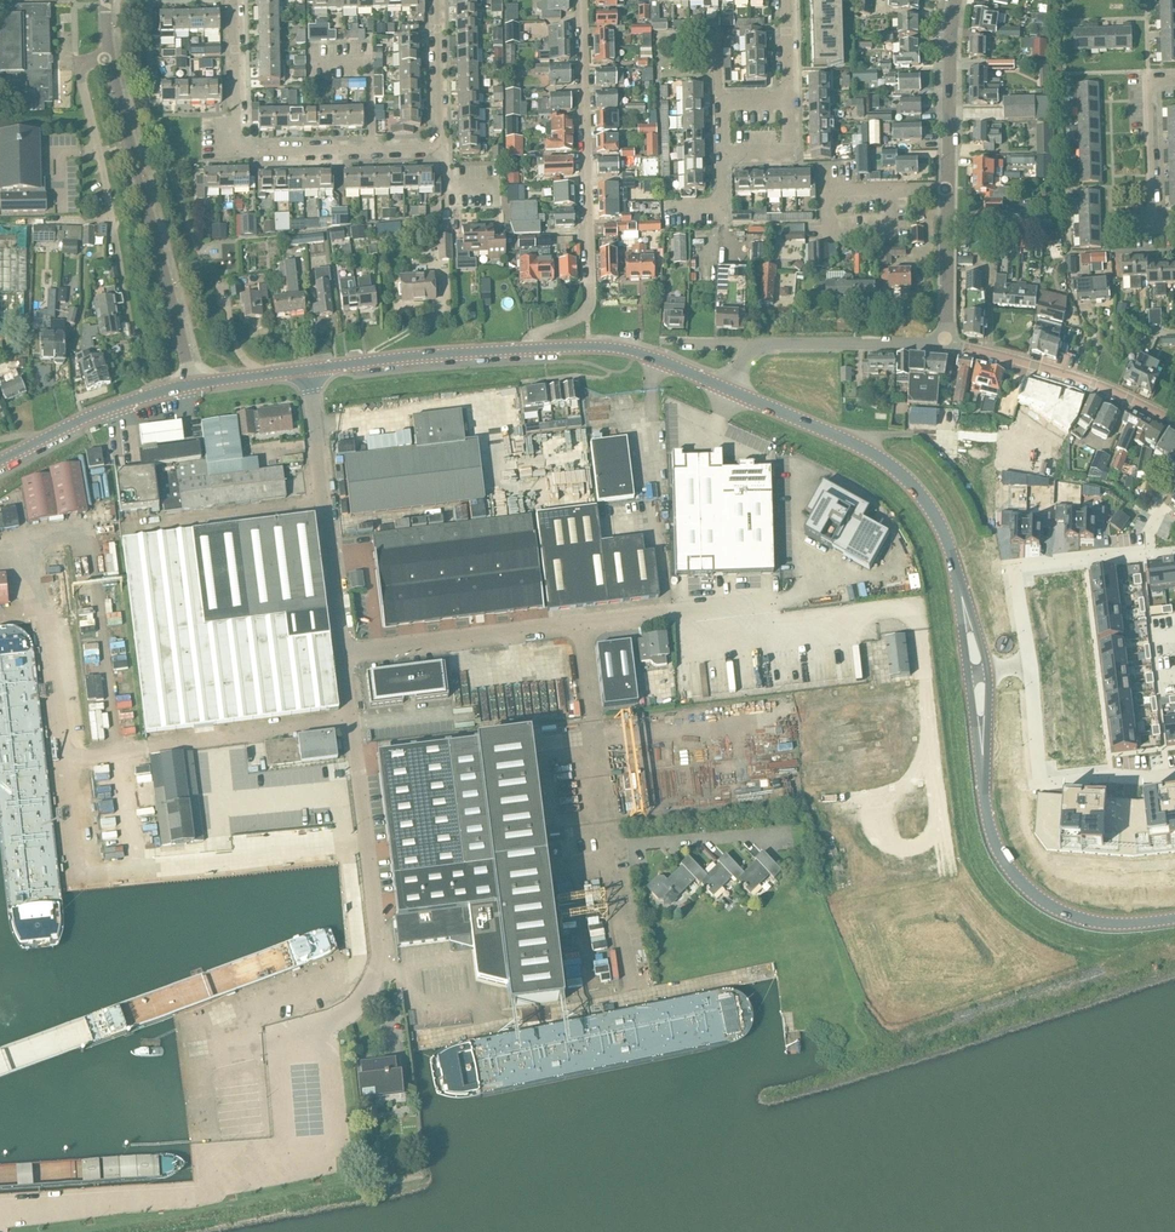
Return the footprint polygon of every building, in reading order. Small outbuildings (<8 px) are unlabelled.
[(258,8),(278,8),(278,0),(258,0),(258,8)] [(308,4),(313,4),(313,11),(328,11),(328,0),(308,0),(308,4)] [(343,10),(343,0),(328,0),(328,11),(343,10)] [(343,10),(358,10),(357,0),(343,0),(343,10)] [(372,10),(372,0),(357,0),(358,10),(372,10)] [(372,10),(387,9),(387,0),(372,0),(372,10)] [(387,9),(402,9),(402,0),(387,0),(387,9)] [(402,9),(410,9),(410,15),(425,14),(424,0),(402,0),(402,9)] [(567,0),(541,0),(541,3),(539,4),(537,6),(536,8),(537,10),(539,12),(541,13),(542,20),(561,20),(561,12),(568,12),(567,0)] [(814,6),(813,6),(814,6),(815,64),(842,63),(840,0),(814,0),(814,6)] [(858,14),(871,16),(873,0),(860,0),(858,14)] [(885,1),(891,1),(890,8),(919,12),(920,0),(885,0),(885,1)] [(1174,14),(1174,0),(1160,0),(1160,8),(1156,8),(1156,15),(1174,14)] [(517,5),(506,5),(506,22),(517,22),(517,5)] [(476,7),(456,7),(456,22),(476,22),(482,22),(481,7),(476,7)] [(649,7),(639,7),(640,21),(649,21),(649,7)] [(47,8),(4,8),(4,16),(0,17),(0,74),(7,74),(7,85),(5,85),(6,103),(27,102),(27,100),(49,100),(48,57),(50,57),(50,51),(49,22),(47,22),(47,8)] [(258,8),(259,23),(279,22),(278,8),(258,8)] [(975,10),(973,30),(988,32),(997,34),(999,14),(991,12),(975,10)] [(190,33),(205,33),(204,13),(190,14),(190,33)] [(218,13),(204,13),(205,33),(220,33),(219,13),(218,13)] [(617,26),(616,13),(596,14),(597,27),(617,26)] [(175,38),(175,34),(175,14),(161,14),(160,14),(160,22),(152,22),(153,38),(161,38),(161,39),(171,39),(171,38),(175,38)] [(190,14),(175,14),(175,34),(190,33),(190,14)] [(1156,15),(1156,22),(1161,22),(1161,31),(1174,30),(1174,14),(1156,15)] [(694,22),(689,22),(689,28),(704,28),(704,22),(702,22),(701,16),(694,17),(694,22)] [(899,17),(899,16),(888,17),(888,21),(899,21),(899,36),(919,35),(918,17),(899,17)] [(667,31),(666,21),(651,21),(651,31),(667,31)] [(279,37),(279,22),(259,23),(259,38),(279,37)] [(476,22),(456,22),(457,37),(477,36),(482,36),(481,30),(477,30),(476,22)] [(394,24),(386,25),(386,34),(395,34),(395,33),(394,24)] [(417,33),(417,24),(402,24),(403,33),(417,33)] [(1112,30),(1112,50),(1133,49),(1132,29),(1131,29),(1131,24),(1125,24),(1125,29),(1112,30)] [(351,32),(344,33),(344,40),(358,40),(358,31),(358,25),(351,25),(351,32)] [(386,25),(378,25),(378,34),(386,34),(386,25)] [(520,43),(520,25),(506,25),(506,44),(520,43)] [(1092,51),(1091,25),(1084,25),(1085,30),(1075,31),(1075,51),(1092,51)] [(1098,25),(1091,25),(1092,51),(1112,50),(1112,30),(1099,30),(1098,25)] [(329,40),(329,32),(329,26),(309,26),(309,41),(329,40)] [(549,27),(549,43),(569,43),(568,27),(549,27)] [(1020,29),(999,28),(998,37),(1020,38),(1020,29)] [(745,38),(745,53),(765,53),(765,37),(761,37),(761,29),(740,30),(740,38),(745,38)] [(1157,47),(1174,47),(1174,30),(1161,31),(1161,40),(1157,40),(1157,47)] [(613,33),(593,33),(594,49),(614,48),(613,33)] [(652,47),(651,35),(642,35),(643,47),(652,47)] [(477,36),(457,37),(457,52),(477,51),(482,51),(482,36),(477,36)] [(259,38),(259,53),(279,52),(279,37),(259,38)] [(399,45),(399,53),(418,52),(417,38),(398,38),(398,39),(393,39),(394,45),(399,45)] [(991,39),(972,38),(971,58),(986,58),(986,49),(991,50),(991,39)] [(175,40),(176,51),(176,58),(187,58),(187,48),(181,48),(181,40),(175,40)] [(1048,40),(1034,40),(1034,60),(1048,60),(1048,40)] [(919,65),(919,42),(901,43),(901,57),(895,57),(895,66),(902,66),(902,67),(909,67),(909,65),(919,65)] [(569,60),(569,43),(549,43),(549,52),(538,53),(538,61),(569,60)] [(204,47),(190,48),(191,56),(205,56),(205,47),(204,47)] [(220,47),(205,47),(205,56),(220,56),(220,47)] [(1157,47),(1157,55),(1163,55),(1163,64),(1174,64),(1174,47),(1157,47)] [(614,48),(594,49),(594,64),(614,64),(614,48)] [(652,59),(652,48),(640,49),(640,59),(652,59)] [(477,66),(477,51),(457,52),(457,67),(477,66)] [(259,53),(260,67),(280,67),(279,52),(259,53)] [(399,68),(418,68),(418,52),(399,53),(399,68)] [(765,53),(745,53),(746,68),(765,68),(765,53)] [(305,66),(305,57),(294,58),(294,67),(305,66)] [(1014,62),(1000,62),(1000,70),(1014,70),(1014,62)] [(891,70),(891,63),(881,63),(881,71),(891,70)] [(306,78),(306,66),(294,67),(294,79),(306,78)] [(457,67),(458,81),(478,81),(477,66),(457,67)] [(550,67),(550,66),(535,66),(535,75),(549,75),(550,85),(570,85),(570,67),(550,67)] [(280,67),(260,67),(260,83),(280,82),(280,67)] [(419,82),(418,68),(399,68),(400,82),(419,82)] [(766,82),(765,68),(746,68),(746,83),(766,82)] [(972,69),(972,91),(1000,91),(999,83),(987,83),(987,69),(972,69)] [(616,86),(615,71),(595,71),(596,86),(616,86)] [(883,80),(883,71),(854,72),(854,80),(883,80)] [(920,91),(920,75),(887,76),(888,86),(900,85),(900,92),(920,91)] [(810,78),(810,94),(830,93),(829,77),(810,78)] [(184,83),(176,83),(177,104),(191,103),(191,83),(191,78),(184,79),(184,83)] [(653,90),(653,78),(644,78),(645,90),(653,90)] [(162,104),(177,104),(176,83),(176,79),(169,79),(169,83),(161,84),(161,80),(154,80),(154,96),(161,96),(162,104)] [(458,81),(458,96),(478,96),(478,81),(458,81)] [(206,82),(191,83),(191,103),(207,103),(206,82)] [(221,82),(206,82),(207,103),(222,102),(221,82)] [(419,97),(419,82),(400,82),(400,97),(419,97)] [(1073,95),(1073,102),(1099,101),(1099,85),(1078,86),(1078,95),(1073,95)] [(681,87),(682,103),(702,102),(702,87),(681,87)] [(506,90),(506,117),(516,116),(520,116),(520,90),(506,90)] [(1000,92),(1000,91),(972,91),(971,91),(971,104),(1000,103),(1000,92)] [(616,100),(616,93),(595,93),(596,109),(616,109),(616,106),(621,105),(620,100),(616,100)] [(810,94),(810,108),(830,108),(830,93),(810,94)] [(571,111),(570,94),(550,95),(550,103),(547,100),(537,100),(538,116),(559,115),(559,111),(571,111)] [(478,111),(478,96),(458,96),(458,111),(478,111)] [(400,112),(419,112),(419,97),(400,97),(400,112)] [(1053,98),(1004,100),(1004,103),(1005,120),(1035,119),(1035,122),(1053,121),(1053,98)] [(921,115),(921,100),(901,100),(901,107),(897,107),(898,116),(921,115)] [(1079,109),(1079,118),(1099,117),(1099,101),(1073,102),(1074,109),(1079,109)] [(333,103),(333,109),(334,129),(349,129),(348,109),(348,102),(333,103)] [(703,117),(702,102),(682,103),(682,118),(703,117)] [(327,109),(318,109),(319,130),(334,129),(333,103),(327,103),(327,107),(327,109)] [(259,131),(274,131),(274,111),(260,111),(259,104),(251,105),(252,124),(259,124),(259,131)] [(363,108),(348,109),(349,129),(363,129),(363,108)] [(831,123),(830,108),(810,108),(811,123),(831,123)] [(304,130),(319,130),(318,109),(303,110),(304,130)] [(288,110),(274,111),(274,131),(289,130),(288,110)] [(303,110),(288,110),(289,130),(304,130),(303,110)] [(1163,125),(1174,124),(1174,110),(1168,110),(1168,119),(1163,119),(1163,125)] [(458,111),(459,126),(479,125),(478,111),(458,111)] [(420,127),(419,112),(400,112),(393,112),(393,120),(400,119),(401,128),(402,128),(411,127),(420,127)] [(617,131),(616,114),(596,115),(597,132),(617,131)] [(892,122),(891,114),(871,115),(871,122),(892,122)] [(517,137),(516,116),(506,117),(507,138),(517,137)] [(551,123),(552,136),(572,136),(571,121),(560,122),(559,117),(550,118),(550,123),(551,123)] [(682,118),(683,132),(703,132),(703,117),(682,118)] [(1100,135),(1099,117),(1079,118),(1079,128),(1074,128),(1074,135),(1100,135)] [(811,123),(811,138),(831,137),(831,123),(811,123)] [(881,147),(881,124),(869,124),(870,147),(881,147)] [(1169,142),(1174,141),(1174,124),(1163,125),(1164,133),(1168,133),(1169,142)] [(479,140),(479,125),(459,126),(459,141),(479,140)] [(657,135),(656,125),(639,126),(639,135),(657,135)] [(922,128),(921,125),(894,126),(894,136),(898,136),(899,141),(922,140),(922,133),(923,132),(923,129),(922,128)] [(984,151),(995,151),(995,144),(1002,144),(1002,133),(1001,133),(1001,126),(975,126),(975,144),(984,145),(984,151)] [(1051,156),(1051,126),(1037,126),(1037,156),(1051,156)] [(23,131),(14,131),(14,133),(0,134),(0,191),(1,191),(1,196),(1,212),(45,211),(45,195),(44,195),(44,189),(40,189),(39,135),(39,133),(23,133),(23,131)] [(703,147),(703,132),(683,132),(683,147),(703,147)] [(1080,142),(1080,152),(1100,151),(1100,135),(1074,135),(1074,142),(1080,142)] [(572,152),(572,136),(552,136),(552,143),(546,143),(546,153),(572,152)] [(618,154),(617,137),(597,137),(598,154),(618,154)] [(832,159),(831,137),(811,138),(812,153),(813,153),(813,160),(832,159)] [(479,147),(479,140),(459,141),(459,156),(480,155),(480,154),(484,154),(484,147),(479,147)] [(1164,159),(1174,158),(1174,141),(1169,142),(1169,151),(1164,152),(1164,159)] [(515,151),(515,143),(507,143),(507,158),(522,158),(522,150),(515,151)] [(683,147),(683,162),(704,162),(703,147),(683,147)] [(503,161),(503,148),(493,149),(493,161),(503,161)] [(634,158),(634,149),(621,150),(621,158),(634,158)] [(869,149),(857,149),(858,176),(870,175),(869,149)] [(897,159),(897,151),(884,151),(884,166),(897,166),(898,174),(917,174),(917,170),(919,169),(919,167),(917,165),(917,158),(897,159)] [(1101,167),(1100,151),(1080,152),(1080,160),(1075,160),(1075,168),(1101,167)] [(1026,156),(1011,156),(1011,166),(1026,166),(1034,166),(1034,156),(1026,156)] [(1052,157),(1036,157),(1036,179),(1052,179),(1052,157)] [(555,160),(554,158),(547,158),(547,160),(538,161),(538,167),(544,167),(544,176),(555,175),(572,175),(572,160),(555,160)] [(643,178),(658,177),(657,158),(643,158),(643,178)] [(1164,159),(1165,166),(1169,166),(1170,174),(1174,174),(1174,158),(1164,159)] [(618,175),(617,160),(597,161),(598,176),(618,175)] [(683,162),(684,177),(704,176),(704,162),(683,162)] [(974,162),(974,177),(995,177),(995,169),(1003,170),(1003,162),(974,162)] [(1101,183),(1101,167),(1075,168),(1075,174),(1080,174),(1081,183),(1101,183)] [(248,169),(233,170),(233,190),(249,189),(248,169)] [(205,191),(219,190),(218,170),(203,171),(203,178),(196,178),(197,200),(205,200),(205,191)] [(218,170),(219,190),(233,190),(233,170),(218,170)] [(404,191),(419,190),(418,170),(404,171),(404,191)] [(433,170),(418,170),(419,190),(433,190),(433,170)] [(359,172),(360,192),(375,191),(374,171),(359,172)] [(389,171),(374,171),(375,191),(389,191),(389,171)] [(389,171),(389,191),(404,191),(404,171),(389,171)] [(333,172),(318,173),(318,193),(318,200),(325,200),(325,192),(334,192),(333,172)] [(344,192),(360,192),(359,172),(344,172),(344,192)] [(289,173),(273,174),(273,194),(289,193),(289,173)] [(289,193),(304,193),(303,173),(289,173),(289,193)] [(303,173),(304,193),(318,193),(318,173),(303,173)] [(781,194),(796,193),(796,173),(781,174),(781,194)] [(811,173),(796,173),(796,193),(812,193),(811,173)] [(266,194),(273,194),(273,174),(258,174),(259,199),(266,199),(266,194)] [(518,174),(508,174),(508,186),(518,186),(518,174)] [(751,175),(751,195),(766,194),(766,174),(751,175)] [(781,174),(766,174),(766,194),(781,194),(781,174)] [(1165,191),(1174,191),(1174,174),(1170,174),(1170,184),(1165,184),(1165,191)] [(736,195),(751,195),(751,175),(736,175),(736,195)] [(704,191),(704,176),(684,177),(684,191),(681,191),(681,200),(696,199),(695,191),(704,191)] [(974,177),(974,193),(986,193),(986,201),(1019,202),(1019,189),(999,189),(999,192),(995,192),(995,177),(974,177)] [(617,186),(598,187),(599,203),(618,203),(625,202),(625,189),(634,189),(634,181),(621,182),(621,186),(617,186)] [(574,205),(573,185),(553,186),(554,206),(574,205)] [(1165,191),(1166,198),(1170,198),(1171,208),(1174,207),(1174,191),(1165,191)] [(1079,200),(1079,215),(1100,214),(1099,193),(1079,194),(1073,194),(1074,201),(1079,200)] [(241,200),(233,201),(234,210),(242,210),(241,200)] [(985,201),(984,216),(1003,217),(1003,213),(1018,213),(1018,207),(1025,207),(1025,203),(1025,202),(1019,202),(986,201),(985,201)] [(537,203),(511,203),(511,225),(515,234),(540,234),(540,222),(537,222),(537,203)] [(618,203),(599,203),(599,219),(611,219),(611,216),(618,215),(618,203)] [(332,226),(339,225),(339,210),(331,211),(332,226)] [(347,210),(339,210),(339,225),(348,225),(347,210)] [(574,228),(574,212),(554,212),(554,229),(574,228)] [(752,213),(732,213),(733,222),(752,222),(752,216),(752,213)] [(1101,231),(1100,214),(1079,215),(1080,224),(1075,225),(1075,232),(1101,231)] [(257,236),(256,215),(240,216),(240,236),(257,236)] [(631,215),(621,215),(622,223),(629,223),(631,223),(633,223),(639,222),(638,215),(631,215)] [(1053,228),(1053,218),(1034,218),(1034,228),(1053,228)] [(303,220),(289,220),(290,231),(304,230),(303,220)] [(274,233),(273,222),(265,222),(266,234),(274,233)] [(376,225),(377,239),(402,236),(400,223),(376,225)] [(635,224),(617,225),(617,233),(618,233),(635,232),(635,224)] [(210,236),(210,225),(202,225),(202,236),(210,236)] [(219,225),(210,225),(210,236),(210,241),(211,241),(220,241),(219,240),(219,225)] [(617,225),(605,225),(605,237),(617,237),(617,233),(617,225)] [(363,226),(351,228),(353,240),(364,239),(363,226)] [(492,226),(478,227),(479,253),(488,253),(488,260),(505,259),(504,235),(493,235),(492,226)] [(469,253),(479,253),(478,227),(463,227),(464,245),(456,245),(457,261),(469,261),(469,253)] [(34,228),(34,242),(55,242),(55,240),(55,228),(34,228)] [(94,228),(84,228),(84,247),(93,247),(94,228)] [(924,228),(912,228),(913,246),(924,245),(924,228)] [(331,243),(345,241),(343,229),(330,230),(331,243)] [(1101,231),(1075,232),(1075,239),(1080,239),(1080,249),(1101,248),(1101,231)] [(805,232),(795,232),(795,238),(798,241),(805,241),(805,232)] [(1057,242),(1057,233),(1047,234),(1047,243),(1057,242)] [(323,234),(305,236),(306,245),(324,243),(323,234)] [(0,236),(0,292),(26,292),(26,250),(17,250),(17,236),(0,236)] [(288,247),(306,245),(305,236),(287,238),(288,247)] [(685,259),(684,237),(674,237),(675,259),(685,259)] [(451,260),(450,238),(440,238),(440,260),(451,260)] [(535,238),(518,239),(519,248),(535,247),(535,238)] [(573,246),(572,238),(557,239),(557,246),(573,246)] [(552,247),(552,239),(536,240),(537,248),(552,247)] [(77,242),(63,241),(62,255),(77,255),(77,242)] [(830,269),(830,256),(830,245),(809,245),(810,269),(830,269)] [(351,246),(342,246),(343,256),(351,255),(351,246)] [(639,247),(640,280),(654,280),(653,253),(646,253),(645,246),(639,247)] [(626,281),(640,280),(639,247),(633,247),(633,253),(625,254),(626,281)] [(894,249),(882,249),(882,265),(892,265),(892,257),(895,257),(894,249)] [(529,252),(519,253),(520,283),(537,283),(537,281),(536,261),(536,260),(536,251),(536,250),(529,250),(529,252)] [(549,250),(536,251),(536,260),(536,261),(537,281),(553,281),(552,260),(550,260),(549,250)] [(608,258),(608,252),(601,252),(602,280),(617,279),(616,258),(608,258)] [(567,261),(566,253),(558,253),(558,261),(559,261),(560,280),(576,280),(575,260),(567,261)] [(1106,255),(1093,255),(1093,266),(1107,265),(1106,255)] [(1131,290),(1136,290),(1135,256),(1129,256),(1129,260),(1122,260),(1123,278),(1130,278),(1131,290)] [(1141,256),(1135,256),(1136,290),(1141,290),(1141,278),(1148,277),(1148,267),(1148,259),(1141,259),(1141,256)] [(119,281),(115,258),(107,260),(111,282),(119,281)] [(1076,274),(1076,259),(1066,259),(1067,275),(1076,274)] [(284,267),(286,278),(287,291),(288,298),(290,314),(305,313),(303,296),(296,297),(295,290),(298,289),(295,261),(285,263),(285,267),(284,267)] [(1156,298),(1161,297),(1160,263),(1154,263),(1154,267),(1148,267),(1148,277),(1148,285),(1155,285),(1156,298)] [(1165,263),(1160,263),(1161,297),(1166,297),(1166,285),(1173,285),(1172,266),(1165,266),(1165,263)] [(758,267),(757,276),(763,276),(762,303),(773,304),(775,277),(777,277),(777,268),(767,267),(758,267)] [(318,305),(313,306),(314,314),(320,314),(320,316),(333,314),(329,282),(331,282),(330,275),(329,269),(314,271),(314,273),(318,305)] [(748,270),(718,269),(716,314),(718,314),(718,331),(746,332),(748,270)] [(912,288),(912,272),(882,272),(882,280),(890,280),(890,288),(912,288)] [(434,300),(433,276),(401,278),(402,302),(434,300)] [(827,284),(826,284),(827,300),(856,299),(855,284),(854,284),(854,278),(852,276),(847,276),(845,279),(845,284),(827,284)] [(1103,281),(1093,282),(1094,302),(1110,301),(1109,290),(1110,290),(1109,277),(1103,277),(1103,281)] [(370,278),(358,280),(359,293),(358,294),(360,310),(376,308),(374,292),(372,292),(370,278)] [(1079,303),(1094,302),(1093,282),(1082,283),(1082,278),(1073,279),(1074,293),(1078,293),(1079,303)] [(354,279),(340,281),(340,287),(343,312),(360,310),(358,294),(356,294),(354,279)] [(875,283),(855,284),(856,299),(876,299),(875,283)] [(1016,287),(1014,307),(1024,308),(1026,288),(1027,285),(1017,284),(1016,287)] [(994,305),(1004,306),(1006,286),(996,285),(994,305)] [(240,286),(231,287),(232,300),(241,299),(241,297),(240,286)] [(1016,287),(1006,286),(1004,306),(1014,307),(1016,287)] [(95,305),(98,322),(119,319),(117,306),(123,305),(121,294),(115,295),(114,287),(104,289),(107,302),(95,305)] [(268,301),(266,287),(249,289),(250,296),(241,297),(241,299),(242,305),(244,305),(246,320),(262,318),(260,301),(268,301)] [(1037,289),(1026,288),(1024,308),(1035,309),(1037,289)] [(1067,299),(1041,292),(1038,303),(1037,317),(1064,323),(1067,310),(1067,299)] [(966,314),(964,337),(984,338),(987,293),(981,293),(967,293),(966,314)] [(491,307),(490,294),(481,295),(482,307),(491,307)] [(276,316),(290,314),(288,298),(274,299),(276,316)] [(685,300),(668,299),(667,307),(665,307),(664,314),(664,325),(666,327),(668,327),(668,329),(683,330),(683,311),(685,311),(685,300)] [(1127,305),(1119,304),(1117,315),(1125,316),(1127,305)] [(79,312),(70,310),(67,323),(76,326),(79,312)] [(54,332),(55,329),(50,329),(50,319),(41,319),(41,335),(40,335),(40,362),(54,362),(54,342),(51,342),(51,336),(54,336),(54,332)] [(119,319),(98,322),(99,329),(90,330),(89,326),(82,327),(82,347),(81,348),(81,353),(94,351),(92,341),(122,336),(119,319)] [(1037,328),(1036,335),(1058,341),(1061,327),(1039,320),(1037,328)] [(54,342),(54,362),(65,362),(65,334),(65,329),(55,329),(54,332),(54,336),(51,336),(51,342),(54,342)] [(1058,341),(1036,335),(1032,352),(1057,359),(1061,343),(1058,341)] [(1162,338),(1162,346),(1174,346),(1174,337),(1162,338)] [(910,353),(910,354),(909,376),(909,403),(936,406),(939,377),(945,378),(948,359),(925,357),(925,358),(911,357),(911,353),(910,353)] [(909,386),(909,376),(910,354),(898,354),(897,376),(898,376),(898,386),(909,386)] [(84,379),(84,380),(96,377),(91,361),(90,362),(88,355),(75,358),(77,366),(81,365),(84,379)] [(897,370),(897,357),(870,358),(870,361),(864,361),(864,366),(864,376),(870,376),(870,370),(897,370)] [(974,360),(960,357),(958,368),(960,369),(954,404),(965,406),(974,360)] [(1133,366),(1125,382),(1138,388),(1151,362),(1151,361),(1141,357),(1141,358),(1136,368),(1133,366)] [(102,358),(91,361),(96,377),(107,374),(102,358)] [(1151,362),(1138,388),(1152,395),(1156,386),(1160,379),(1156,377),(1161,367),(1151,362)] [(992,365),(978,363),(973,386),(983,388),(981,394),(985,395),(980,413),(994,413),(998,398),(1004,372),(991,368),(992,365)] [(0,367),(0,384),(2,388),(0,388),(0,390),(6,403),(26,394),(22,385),(25,384),(22,378),(19,379),(16,371),(4,376),(4,367),(0,367)] [(852,383),(851,367),(842,367),(842,383),(852,383)] [(107,374),(96,377),(84,380),(88,391),(111,384),(107,374)] [(1026,406),(1053,424),(1062,390),(1025,379),(1018,402),(1026,406)] [(577,386),(563,388),(565,405),(579,403),(577,386)] [(552,406),(565,405),(563,388),(549,389),(552,406)] [(549,389),(535,391),(537,408),(552,406),(549,389)] [(1085,397),(1062,390),(1053,424),(1068,435),(1078,421),(1085,397)] [(535,391),(521,393),(523,410),(523,414),(538,413),(537,408),(535,391)] [(891,404),(888,397),(881,399),(883,407),(891,404)] [(1082,419),(1079,423),(1089,430),(1094,423),(1102,404),(1090,399),(1082,419)] [(1112,411),(1103,407),(1094,429),(1109,435),(1119,414),(1117,413),(1114,411),(1112,411)] [(290,408),(238,414),(238,417),(238,418),(241,436),(254,435),(255,435),(255,432),(260,431),(261,434),(277,432),(277,429),(292,427),(290,408)] [(911,426),(936,427),(937,411),(912,410),(911,426)] [(416,449),(344,458),(351,516),(472,502),(484,500),(477,442),(465,444),(461,412),(413,418),(416,449)] [(1134,434),(1136,435),(1143,420),(1129,413),(1126,420),(1123,424),(1127,426),(1125,431),(1129,433),(1130,431),(1134,433),(1134,434)] [(238,418),(201,423),(206,461),(207,466),(242,462),(242,461),(239,437),(241,436),(238,418)] [(582,426),(581,420),(568,421),(569,428),(582,426)] [(1136,435),(1132,444),(1142,450),(1147,451),(1149,445),(1145,443),(1154,425),(1143,420),(1136,435)] [(565,422),(554,423),(555,430),(566,429),(565,422)] [(543,431),(555,430),(554,423),(542,424),(543,431)] [(181,425),(138,431),(141,452),(184,446),(181,425)] [(540,432),(539,425),(525,426),(526,433),(540,432)] [(1166,431),(1154,425),(1145,443),(1149,445),(1155,448),(1166,431)] [(1120,451),(1118,456),(1113,469),(1121,472),(1131,447),(1132,444),(1136,435),(1134,434),(1134,433),(1130,431),(1129,433),(1125,431),(1123,437),(1118,450),(1120,451)] [(1170,433),(1157,453),(1155,461),(1156,464),(1159,466),(1162,465),(1163,464),(1166,466),(1167,464),(1169,466),(1167,468),(1171,471),(1170,472),(1173,473),(1174,470),(1174,436),(1170,433)] [(634,499),(626,439),(590,443),(598,504),(634,499)] [(159,450),(139,452),(140,457),(141,469),(154,467),(154,466),(201,460),(199,444),(159,450)] [(104,467),(101,450),(86,452),(89,470),(104,467)] [(1152,452),(1147,451),(1142,450),(1140,460),(1150,462),(1152,452)] [(682,454),(672,454),(672,472),(673,472),(676,576),(773,573),(770,469),(753,470),(753,466),(754,466),(754,465),(737,465),(737,466),(738,466),(738,470),(722,471),(721,453),(711,453),(711,454),(712,454),(712,458),(709,458),(681,459),(681,455),(682,455),(682,454)] [(1110,458),(1098,453),(1092,469),(1103,474),(1104,474),(1110,458)] [(208,479),(206,479),(209,508),(286,498),(282,468),(259,471),(257,459),(242,461),(242,462),(207,466),(208,479)] [(1147,476),(1150,462),(1140,460),(1138,474),(1142,475),(1141,477),(1144,478),(1144,475),(1147,476)] [(206,461),(159,467),(164,513),(209,508),(206,479),(208,479),(207,466),(206,461)] [(51,476),(22,481),(22,485),(24,498),(28,522),(86,513),(84,498),(79,465),(50,470),(51,476)] [(1134,468),(1126,465),(1124,470),(1132,473),(1134,468)] [(116,473),(115,473),(118,498),(120,512),(159,507),(158,498),(154,467),(141,469),(141,470),(116,473)] [(871,509),(824,483),(807,513),(815,517),(806,534),(833,549),(870,570),(890,535),(864,520),(871,509)] [(20,527),(17,512),(16,507),(1,510),(2,515),(0,515),(0,530),(20,527)] [(596,508),(536,515),(548,612),(659,598),(654,553),(645,554),(643,539),(626,541),(601,544),(596,508)] [(1056,515),(1056,523),(1065,524),(1066,524),(1066,525),(1065,540),(1080,540),(1081,516),(1067,516),(1067,510),(1067,508),(1066,508),(1056,508),(1056,515)] [(1081,516),(1080,540),(1094,541),(1095,526),(1095,525),(1105,525),(1105,510),(1095,509),(1094,509),(1094,516),(1081,516)] [(1129,520),(1120,513),(1111,525),(1121,532),(1129,520)] [(1002,515),(1002,530),(1011,530),(1011,531),(1012,531),(1011,547),(1026,547),(1027,517),(1013,516),(1013,515),(1012,515),(1002,515)] [(379,536),(373,536),(375,556),(384,628),(402,626),(425,623),(440,621),(499,614),(510,612),(543,608),(531,516),(379,536)] [(1027,517),(1026,547),(1040,548),(1041,532),(1041,531),(1051,531),(1051,516),(1041,516),(1040,516),(1040,517),(1027,517)] [(192,534),(123,542),(148,734),(338,710),(336,690),(330,638),(329,638),(327,615),(327,614),(325,600),(323,587),(317,543),(314,518),(231,529),(243,625),(204,630),(192,534)] [(231,529),(192,534),(204,630),(243,625),(231,529)] [(1162,564),(1165,588),(1174,587),(1174,563),(1162,564)] [(1162,564),(1147,566),(1150,590),(1165,588),(1162,564)] [(1119,569),(1091,573),(1093,587),(1120,583),(1119,569)] [(364,589),(362,573),(350,574),(352,591),(364,589)] [(0,576),(0,606),(9,605),(6,575),(0,576)] [(908,576),(899,577),(900,592),(910,591),(908,576)] [(1120,583),(1093,587),(1095,600),(1125,596),(1123,583),(1120,583)] [(1125,596),(1095,600),(1096,613),(1126,610),(1125,596)] [(1172,607),(1161,609),(1162,616),(1173,615),(1172,607)] [(1161,609),(1150,610),(1151,617),(1162,616),(1161,609)] [(1126,610),(1096,613),(1098,627),(1125,623),(1128,623),(1126,610)] [(1147,627),(1146,620),(1139,621),(1140,628),(1147,627)] [(1125,623),(1098,627),(1100,640),(1105,640),(1105,643),(1114,642),(1113,639),(1127,637),(1125,623)] [(643,640),(638,641),(641,664),(652,663),(654,665),(656,667),(657,668),(659,668),(666,667),(665,657),(667,657),(665,635),(648,637),(648,635),(642,636),(643,640)] [(906,637),(886,639),(891,678),(910,675),(906,637)] [(1125,642),(1100,645),(1102,658),(1126,655),(1125,642)] [(637,703),(630,643),(596,647),(602,695),(604,707),(637,703)] [(1126,655),(1102,658),(1104,672),(1128,669),(1126,655)] [(448,698),(444,665),(411,669),(411,673),(408,673),(408,671),(402,671),(402,674),(399,674),(399,671),(366,675),(370,708),(403,704),(403,700),(415,699),(415,702),(448,698)] [(1128,669),(1104,672),(1105,685),(1129,682),(1128,669)] [(1129,682),(1105,685),(1107,698),(1134,695),(1132,682),(1129,682)] [(1134,695),(1107,698),(1108,711),(1136,708),(1134,695)] [(1136,708),(1108,711),(1110,725),(1137,722),(1140,721),(1138,707),(1136,708)] [(1163,718),(1167,745),(1174,744),(1174,717),(1163,718)] [(1137,722),(1110,725),(1112,738),(1136,735),(1139,735),(1137,722)] [(337,759),(334,735),(264,744),(267,768),(304,763),(306,775),(321,773),(320,761),(337,759)] [(1136,735),(1112,738),(1113,752),(1131,750),(1138,749),(1136,735)] [(378,755),(377,755),(380,775),(388,840),(390,860),(395,892),(398,916),(395,917),(395,918),(397,935),(398,946),(402,945),(409,944),(412,944),(419,943),(442,940),(449,939),(459,942),(459,943),(459,944),(460,945),(461,946),(462,946),(463,946),(464,946),(465,946),(465,945),(466,944),(472,946),(473,949),(476,978),(507,987),(509,1008),(562,1001),(562,999),(542,841),(529,736),(457,745),(447,746),(378,755)] [(204,841),(192,753),(151,758),(163,847),(204,841)] [(1035,835),(1047,852),(1134,859),(1174,854),(1174,834),(1160,835),(1157,801),(1138,803),(1095,799),(1092,831),(1075,829),(1078,798),(1077,798),(1049,796),(1038,795),(1038,796),(1035,835)] [(1157,801),(1160,835),(1174,834),(1174,799),(1174,795),(1158,799),(1158,801),(1157,801)] [(1078,798),(1075,829),(1092,831),(1095,799),(1094,799),(1095,796),(1078,797),(1078,798)] [(744,875),(738,881),(750,894),(770,876),(774,880),(782,873),(763,853),(755,860),(757,863),(755,865),(754,865),(744,875)] [(717,867),(706,877),(701,883),(713,896),(732,878),(737,882),(738,881),(744,875),(726,855),(718,863),(721,866),(718,868),(717,867)] [(699,885),(701,883),(706,877),(688,858),(680,865),(683,867),(680,870),(679,869),(666,881),(663,878),(657,878),(647,888),(658,900),(663,900),(664,905),(671,905),(676,900),(675,898),(695,880),(699,885)] [(397,1006),(404,1005),(402,994),(397,995),(394,995),(396,1006),(397,1006)] [(395,1060),(395,1058),(383,1060),(384,1062),(362,1064),(364,1078),(361,1078),(363,1093),(402,1089),(400,1074),(398,1074),(397,1060),(395,1060)]
